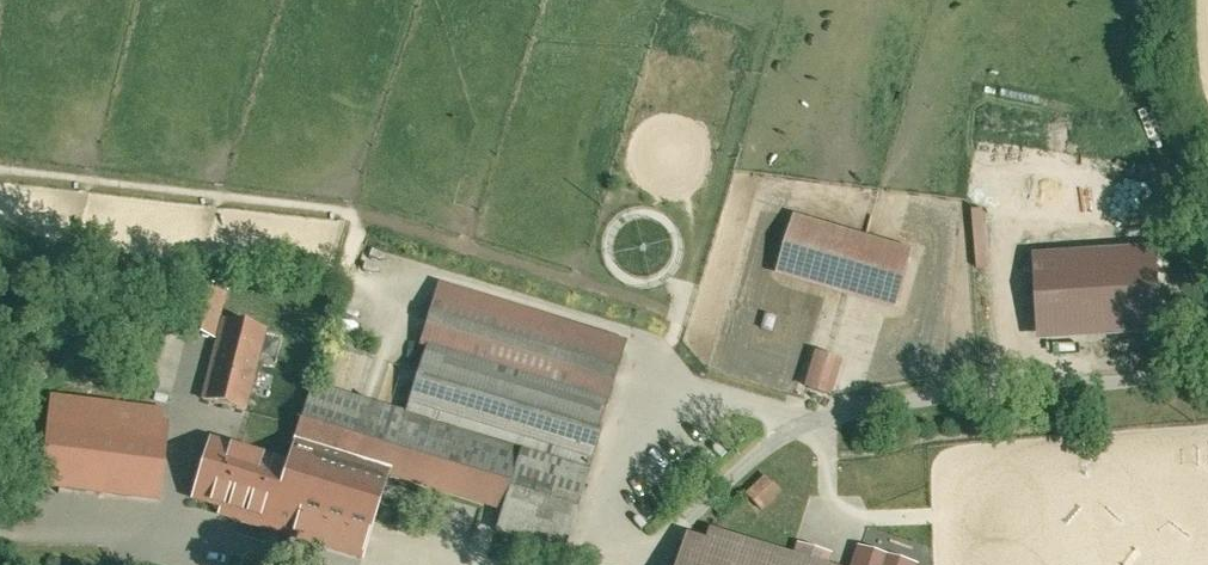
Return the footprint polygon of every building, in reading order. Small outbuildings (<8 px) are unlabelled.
[(906,259),(789,226),(771,284),(890,318),(906,259)] [(1150,260),(1024,268),(1031,351),(1156,345),(1150,260)] [(424,356),(609,412),(629,347),(434,288),(415,353),(424,356)] [(244,417),(263,340),(219,329),(200,405),(244,417)] [(424,356),(403,424),(588,480),(609,412),(424,356)] [(835,371),(811,362),(801,396),(823,403),(835,371)] [(293,456),(387,485),(501,519),(493,548),(549,564),(563,564),(588,480),(403,424),(309,396),(291,456),(293,456)] [(35,501),(155,517),(167,434),(141,430),(47,417),(35,501)] [(267,543),(287,477),(206,452),(186,519),(267,543)] [(339,564),(363,564),(387,485),(293,456),(287,477),(267,543),(339,564)] [(744,494),(760,512),(781,494),(765,476),(744,494)] [(701,551),(684,547),(679,564),(781,564),(705,541),(701,551)] [(824,563),(793,554),(790,564),(824,564),(824,563)]
